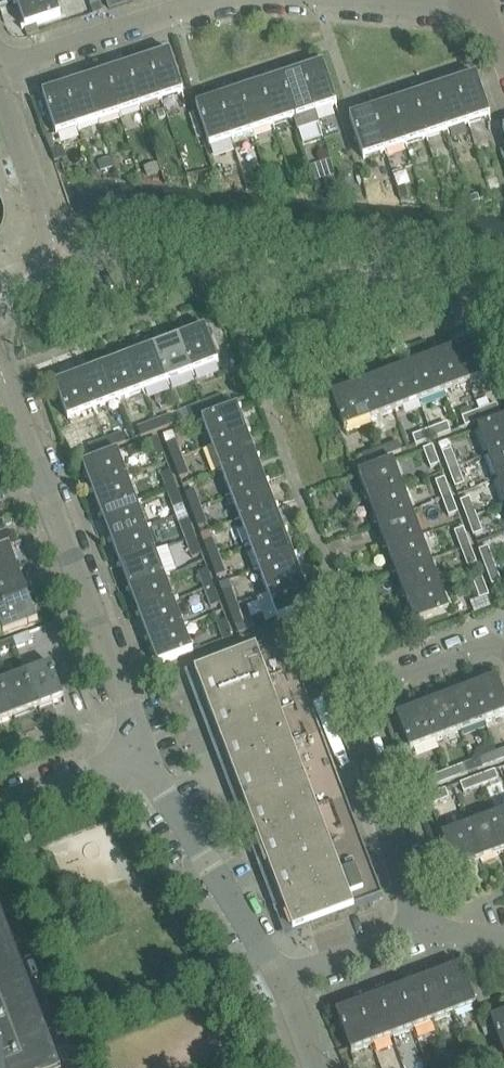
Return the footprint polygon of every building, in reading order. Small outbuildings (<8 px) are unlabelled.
[(17,3),(25,29),(61,17),(55,0),(27,0),(17,3)] [(183,94),(170,54),(148,61),(162,101),(183,94)] [(148,61),(127,68),(141,108),(162,101),(148,61)] [(324,65),(302,72),(316,113),(337,106),(324,65)] [(127,68),(106,75),(120,115),(141,108),(127,68)] [(302,72),(281,79),(295,120),(299,133),(320,126),(316,113),(302,72)] [(106,75),(85,82),(99,122),(120,115),(106,75)] [(477,77),(455,84),(469,125),(490,118),(477,77)] [(281,79),(260,86),(274,127),(295,120),(281,79)] [(85,82),(64,89),(78,129),(99,122),(85,82)] [(455,84),(434,91),(448,132),(469,125),(455,84)] [(260,86),(239,93),(252,134),(274,127),(260,86)] [(64,89),(43,96),(56,136),(78,129),(64,89)] [(434,91),(413,98),(427,139),(448,132),(434,91)] [(239,93),(218,100),(231,141),(252,134),(239,93)] [(413,98),(392,105),(406,146),(427,139),(413,98)] [(218,100),(196,107),(210,148),(231,141),(218,100)] [(392,105),(371,112),(385,153),(406,146),(392,105)] [(164,111),(158,113),(160,120),(166,118),(164,111)] [(371,112),(350,119),(363,160),(385,153),(371,112)] [(62,147),(50,152),(54,163),(66,158),(62,147)] [(111,159),(98,163),(101,173),(114,169),(111,159)] [(160,165),(150,168),(154,178),(163,175),(160,165)] [(336,176),(324,180),(328,193),(341,189),(336,176)] [(496,176),(487,179),(491,190),(500,187),(496,176)] [(405,186),(397,189),(401,202),(409,199),(405,186)] [(477,195),(470,198),(472,204),(479,202),(477,195)] [(180,339),(193,374),(218,364),(205,329),(180,339)] [(180,339),(155,348),(168,383),(193,374),(180,339)] [(481,340),(456,350),(469,384),(494,375),(481,340)] [(155,348),(130,358),(143,393),(168,383),(155,348)] [(456,350),(431,359),(445,394),(469,384),(456,350)] [(130,358),(105,367),(119,402),(143,393),(130,358)] [(431,359),(407,368),(420,403),(445,394),(431,359)] [(105,367),(81,376),(94,411),(119,402),(105,367)] [(407,368),(382,378),(395,412),(420,403),(407,368)] [(81,376),(55,386),(68,421),(94,411),(81,376)] [(382,378),(357,387),(370,422),(395,412),(382,378)] [(357,387),(332,397),(345,431),(370,422),(357,387)] [(221,398),(204,404),(208,413),(224,407),(221,398)] [(204,404),(187,410),(190,419),(208,413),(204,404)] [(497,406),(480,412),(483,421),(500,415),(497,406)] [(238,408),(203,421),(212,447),(248,434),(238,408)] [(480,412),(462,419),(466,428),(483,421),(480,412)] [(155,423),(158,432),(175,425),(172,416),(155,423)] [(478,430),(488,455),(503,449),(503,421),(478,430)] [(155,423),(138,429),(141,438),(158,432),(155,423)] [(447,424),(430,431),(434,440),(451,434),(447,424)] [(430,431),(413,437),(416,447),(434,440),(430,431)] [(248,434),(212,447),(222,472),(257,459),(248,434)] [(105,441),(108,450),(126,444),(122,435),(105,441)] [(157,439),(148,442),(155,459),(164,456),(157,439)] [(105,441),(89,448),(92,457),(108,450),(105,441)] [(176,442),(167,445),(173,462),(182,459),(176,442)] [(398,443),(381,450),(384,459),(402,452),(398,443)] [(433,447),(424,451),(431,469),(440,466),(433,447)] [(488,455),(497,480),(503,477),(503,449),(488,455)] [(381,450),(363,456),(367,465),(384,459),(381,450)] [(442,454),(449,471),(458,468),(452,451),(442,454)] [(118,454),(83,467),(93,493),(128,479),(118,454)] [(182,459),(173,462),(179,479),(188,476),(182,459)] [(257,459),(222,472),(231,497),(266,483),(257,459)] [(359,475),(368,500),(403,487),(393,462),(359,475)] [(458,468),(449,471),(456,489),(465,485),(458,468)] [(170,472),(161,476),(167,493),(176,489),(170,472)] [(128,479),(93,493),(102,517),(137,504),(128,479)] [(445,479),(436,483),(442,500),(452,497),(445,479)] [(266,483),(231,497),(240,521),(275,508),(266,483)] [(412,512),(403,487),(368,500),(378,525),(412,512)] [(176,489),(167,493),(174,509),(183,506),(176,489)] [(194,491),(185,495),(192,511),(200,508),(194,491)] [(458,514),(452,497),(442,500),(449,518),(458,514)] [(461,503),(467,520),(476,517),(470,499),(461,503)] [(137,504),(102,517),(111,542),(146,529),(137,504)] [(200,508),(192,511),(198,528),(207,525),(200,508)] [(275,508),(240,521),(249,546),(285,532),(275,508)] [(422,537),(412,512),(378,525),(387,550),(422,537)] [(476,517),(467,520),(474,537),(483,534),(476,517)] [(188,522),(179,525),(186,542),(195,538),(188,522)] [(10,549),(1,524),(0,525),(0,553),(10,549)] [(146,529),(111,542),(120,567),(155,553),(146,529)] [(464,530),(455,533),(461,550),(471,547),(464,530)] [(285,532),(249,546),(259,570),(294,557),(285,532)] [(431,562),(422,537),(387,550),(396,575),(431,562)] [(195,538),(186,542),(192,559),(201,555),(195,538)] [(213,541),(204,544),(210,561),(219,557),(213,541)] [(477,564),(471,547),(461,550),(468,568),(477,564)] [(488,548),(479,552),(486,569),(495,566),(488,548)] [(0,553),(0,581),(19,574),(10,549),(0,553)] [(155,553),(120,567),(130,591),(165,578),(165,577),(177,573),(168,549),(156,554),(155,553)] [(219,557),(210,561),(216,578),(225,574),(219,557)] [(294,557),(259,570),(268,595),(303,582),(294,557)] [(440,587),(431,562),(396,575),(406,600),(440,587)] [(502,583),(495,566),(486,569),(492,587),(502,583)] [(207,571),(198,574),(204,591),(213,588),(207,571)] [(0,581),(0,609),(29,598),(19,574),(0,581)] [(165,578),(130,591),(139,616),(174,602),(165,578)] [(483,579),(473,582),(480,601),(489,597),(483,579)] [(303,582),(268,595),(278,621),(313,608),(303,582)] [(440,587),(406,600),(415,625),(450,612),(440,587)] [(213,588),(204,591),(211,608),(220,604),(213,588)] [(231,590),(222,593),(229,610),(238,607),(231,590)] [(0,609),(0,627),(4,637),(38,624),(29,598),(0,609)] [(174,602),(139,616),(148,640),(183,627),(174,602)] [(238,607),(229,610),(235,627),(244,623),(238,607)] [(226,621),(217,624),(223,641),(232,638),(226,621)] [(183,627),(148,640),(158,666),(193,653),(183,627)] [(12,641),(16,649),(33,643),(29,634),(12,641)] [(213,662),(184,672),(285,940),(312,930),(310,925),(383,898),(285,639),(214,666),(213,662)] [(0,645),(0,655),(16,649),(12,641),(0,645)] [(25,675),(39,710),(64,700),(51,666),(25,675)] [(25,675),(1,685),(14,719),(39,710),(25,675)] [(473,689),(486,723),(503,716),(503,696),(498,679),(473,689)] [(0,685),(0,724),(14,719),(1,685),(0,685)] [(473,689),(447,698),(461,733),(486,723),(473,689)] [(447,698),(422,708),(435,742),(461,733),(447,698)] [(422,708),(397,717),(410,752),(435,742),(422,708)] [(496,754),(479,761),(483,770),(500,763),(496,754)] [(464,766),(447,773),(451,782),(468,775),(464,766)] [(495,772),(478,779),(481,788),(498,781),(495,772)] [(447,773),(430,779),(433,789),(451,782),(447,773)] [(478,779),(460,785),(464,794),(481,788),(478,779)] [(446,791),(427,798),(431,807),(449,800),(446,791)] [(493,818),(503,848),(503,814),(493,818)] [(468,827),(481,862),(503,853),(503,848),(493,818),(468,827)] [(468,827),(442,837),(456,872),(481,862),(468,827)] [(0,935),(0,1067),(50,1067),(0,935)] [(461,967),(441,975),(455,1015),(476,1007),(461,967)] [(441,975),(420,983),(435,1023),(455,1015),(441,975)] [(420,983),(399,991),(414,1031),(435,1023),(420,983)] [(399,991),(378,998),(393,1038),(414,1031),(399,991)] [(378,998),(357,1006),(372,1046),(393,1038),(378,998)] [(357,1006),(337,1014),(352,1054),(372,1046),(357,1006)] [(491,1021),(503,1056),(503,1016),(491,1021)]
